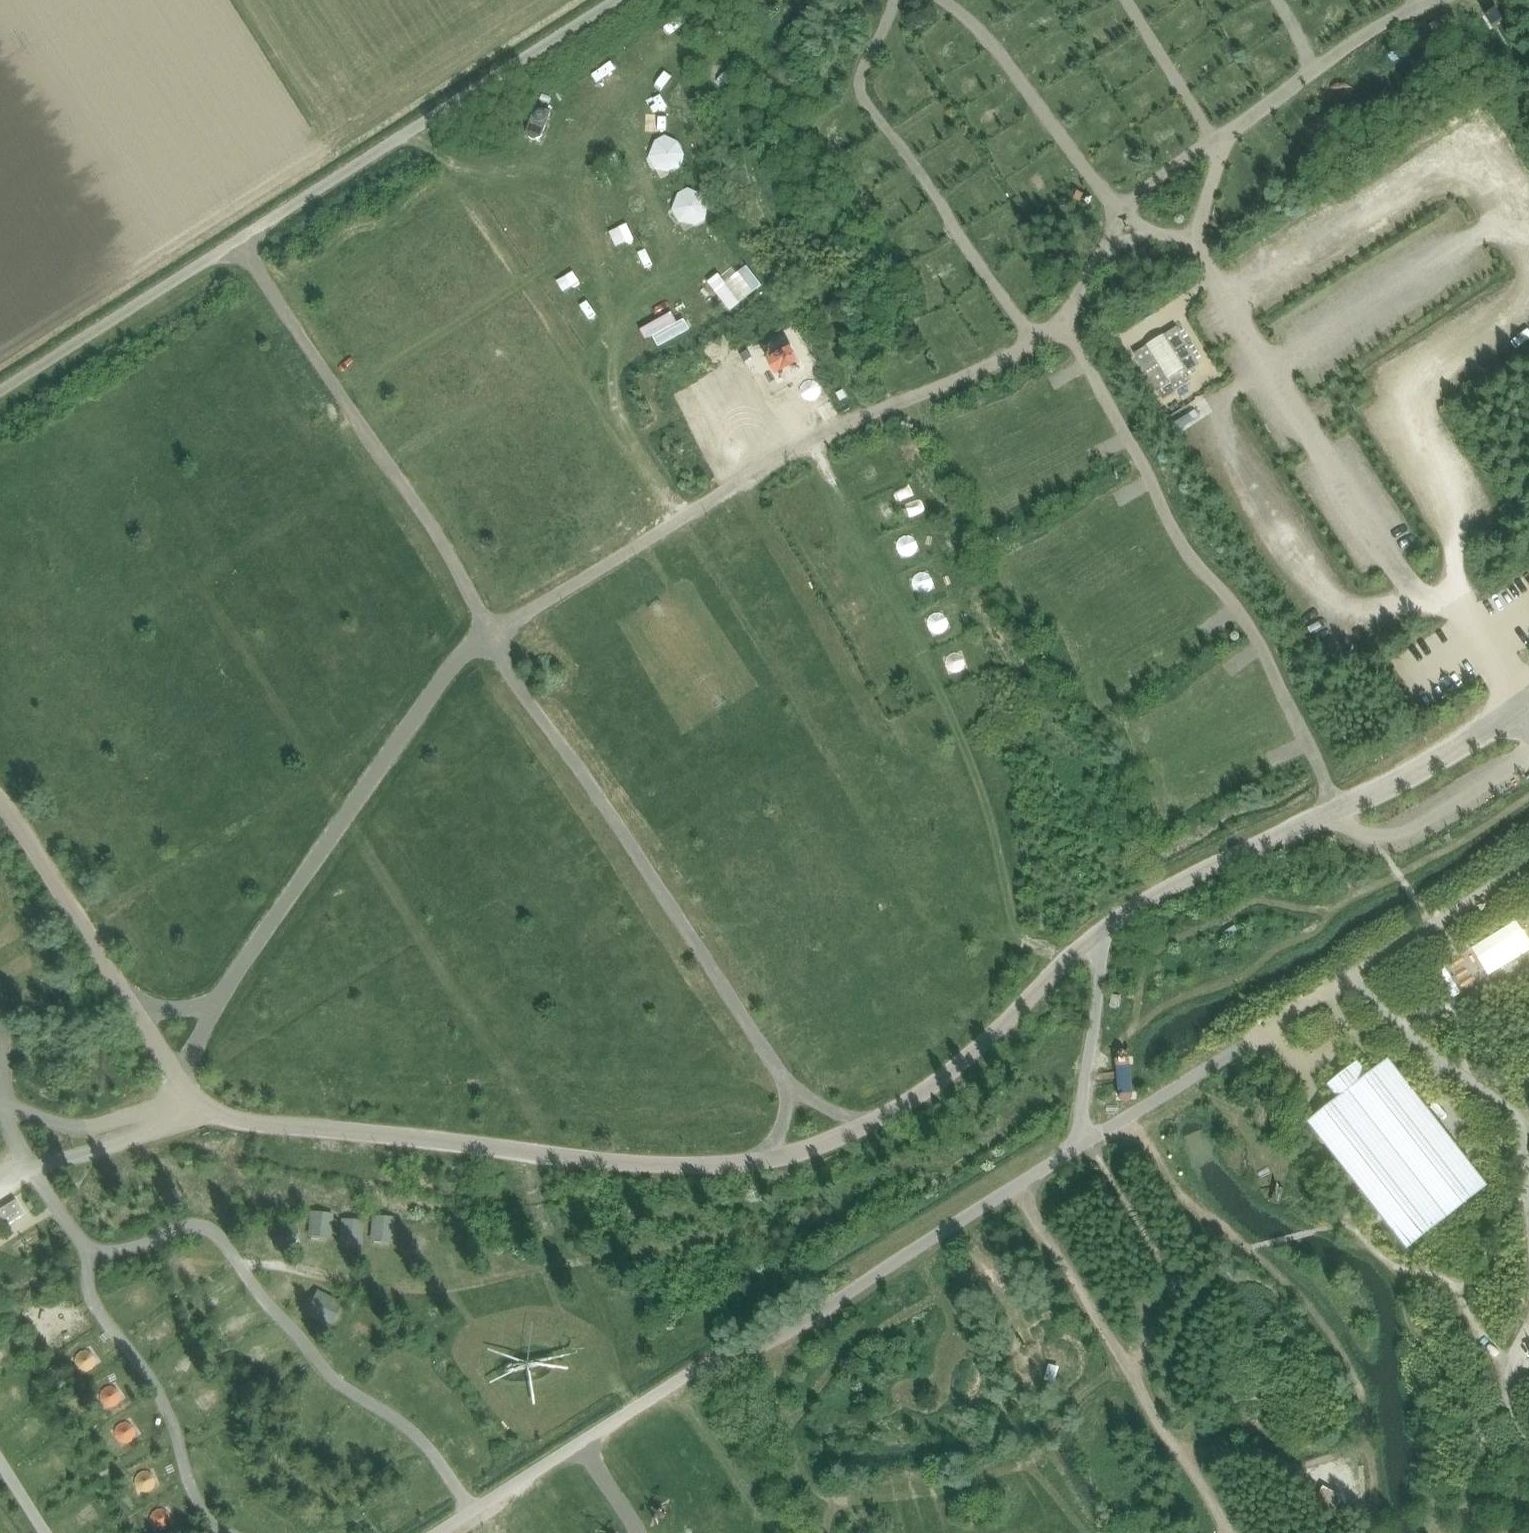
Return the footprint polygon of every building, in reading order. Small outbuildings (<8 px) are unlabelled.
[(1431,648),(1442,643),(1434,628),(1423,634),(1431,648)] [(1468,951),(1485,978),(1528,950),(1528,946),(1513,922),(1468,951)] [(1337,1099),(1306,1123),(1406,1249),(1487,1186),(1387,1059),(1368,1074),(1358,1061),(1326,1085),(1337,1099)] [(14,1205),(0,1215),(0,1217),(7,1228),(21,1217),(14,1205)] [(1041,1374),(1053,1377),(1056,1360),(1045,1357),(1041,1374)]
